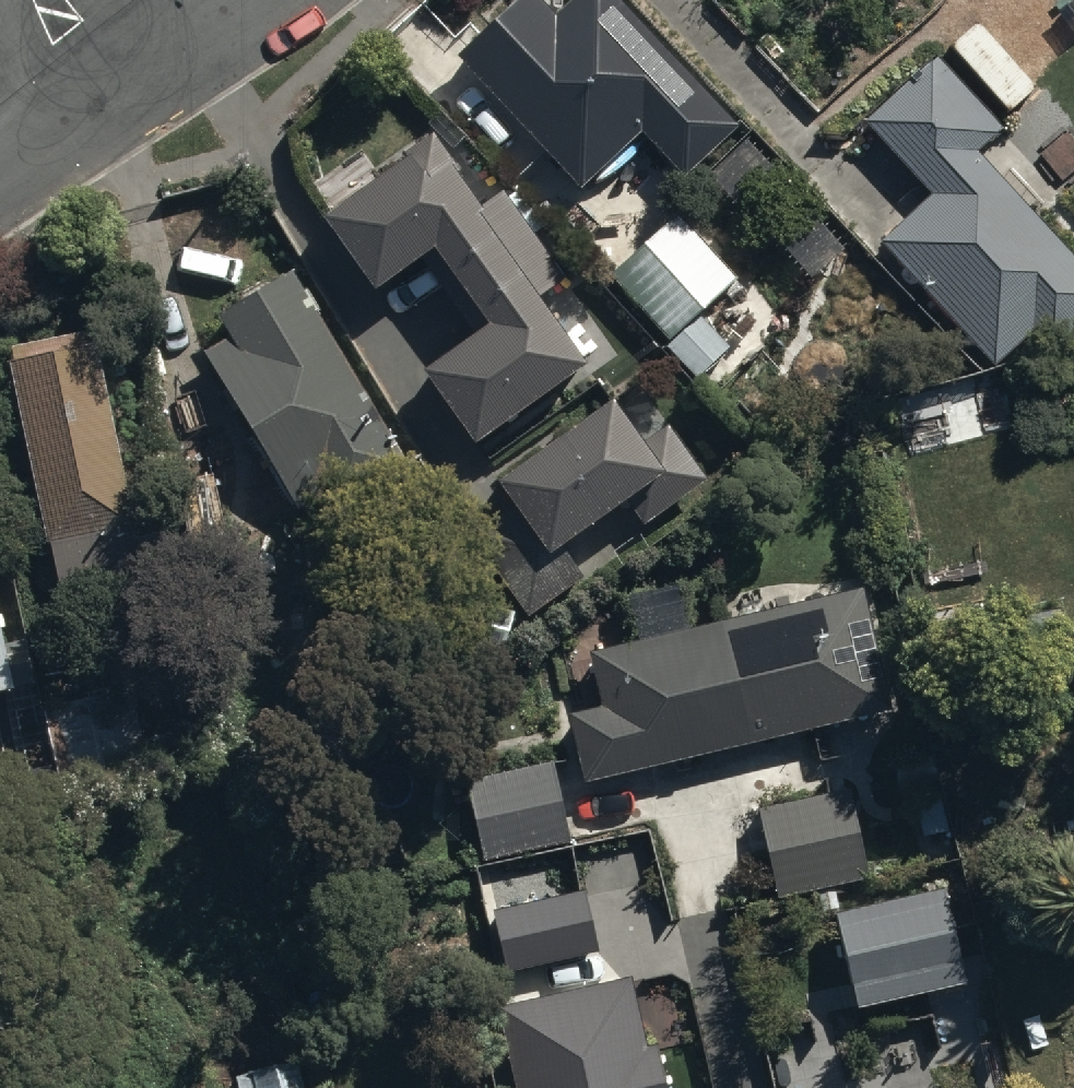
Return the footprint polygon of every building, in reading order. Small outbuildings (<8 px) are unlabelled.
[(456,56),(574,188),(636,132),(677,178),(734,127),(620,0),(518,0),(456,56)] [(933,61),(863,127),(925,193),(873,241),(989,364),(1024,331),(1044,352),(1073,324),(1073,261),(1033,217),(1050,201),(991,138),(999,131),(933,61)] [(446,172),(453,167),(434,141),(316,227),(365,293),(422,251),(480,331),(426,371),(476,440),(575,367),(529,305),(563,280),(499,193),(474,210),(446,172)] [(673,217),(605,277),(663,342),(658,347),(692,385),(728,354),(697,319),(734,286),(673,217)] [(301,510),(326,494),(335,509),(409,462),(290,274),(215,321),(227,339),(203,355),(301,510)] [(93,345),(8,362),(58,595),(138,578),(128,529),(132,529),(93,345)] [(632,441),(603,399),(491,480),(518,518),(472,549),(521,621),(577,583),(557,553),(630,504),(643,523),(702,482),(661,421),(632,441)] [(584,656),(595,703),(563,712),(581,787),(886,713),(856,590),(584,656)] [(13,688),(0,631),(0,691),(13,688)] [(137,745),(128,696),(44,712),(60,796),(189,771),(183,736),(137,745)] [(483,858),(565,839),(548,766),(466,785),(483,858)] [(775,894),(867,875),(848,788),(757,807),(775,894)] [(584,890),(494,910),(508,969),(597,949),(584,890)] [(828,918),(851,1010),(960,983),(938,892),(828,918)] [(499,1003),(518,1087),(659,1087),(633,973),(499,1003)]
